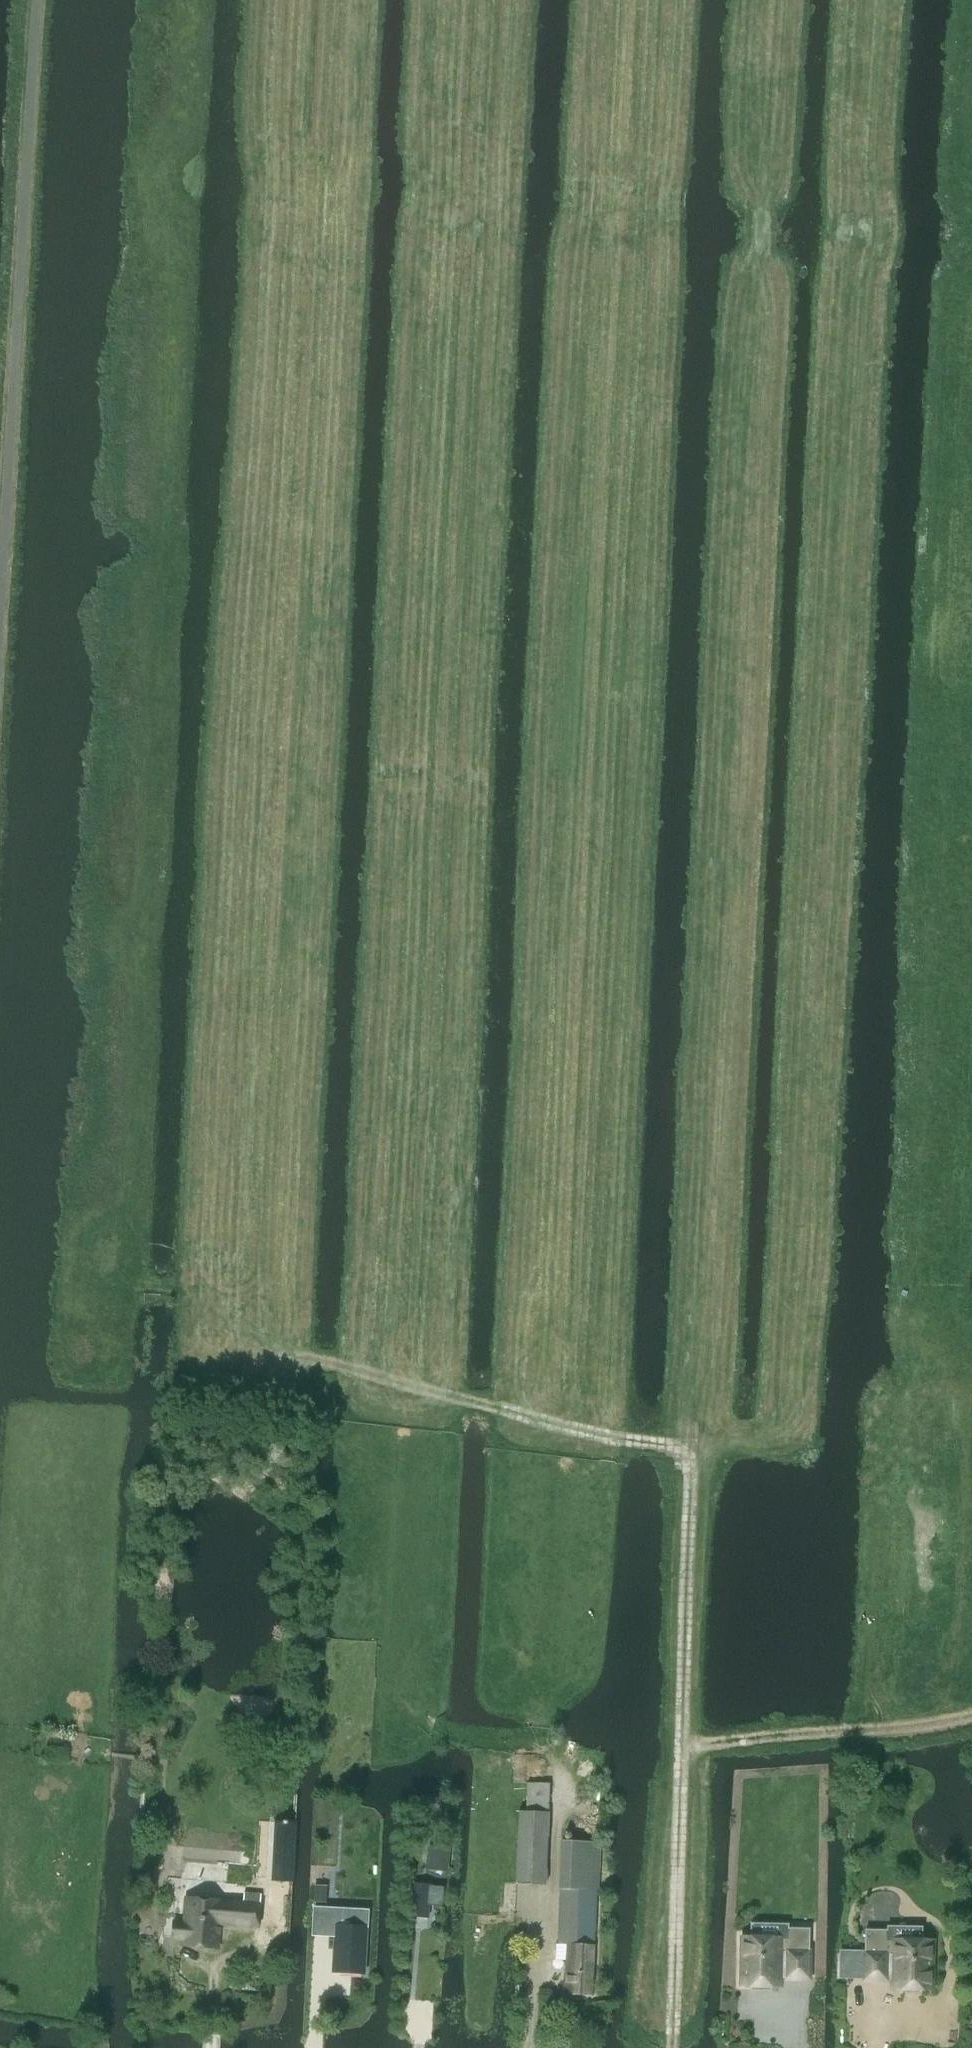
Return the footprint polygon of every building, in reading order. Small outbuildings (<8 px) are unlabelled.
[(519,1811),(516,1881),(546,1883),(549,1813),(548,1813),(526,1812),(519,1811)] [(592,1994),(596,1889),(599,1889),(600,1842),(562,1840),(560,1888),(558,1943),(568,1943),(566,1993),(592,1994)] [(272,1843),(270,1880),(287,1881),(294,1881),(296,1845),(290,1845),(272,1843)] [(423,1885),(422,1901),(443,1903),(444,1887),(423,1885)] [(173,1919),(172,1939),(181,1940),(181,1946),(218,1949),(220,1924),(258,1927),(261,1893),(244,1892),(243,1900),(184,1896),(182,1920),(173,1919)] [(365,1974),(368,1928),(337,1926),(334,1972),(365,1974)] [(788,1928),(788,1938),(743,1937),(743,1984),(781,1985),(781,1977),(809,1978),(810,1928),(788,1928)] [(888,1939),(888,1929),(866,1929),(865,1979),(887,1979),(894,1979),(894,1987),(932,1988),(933,1940),(888,1939)]
